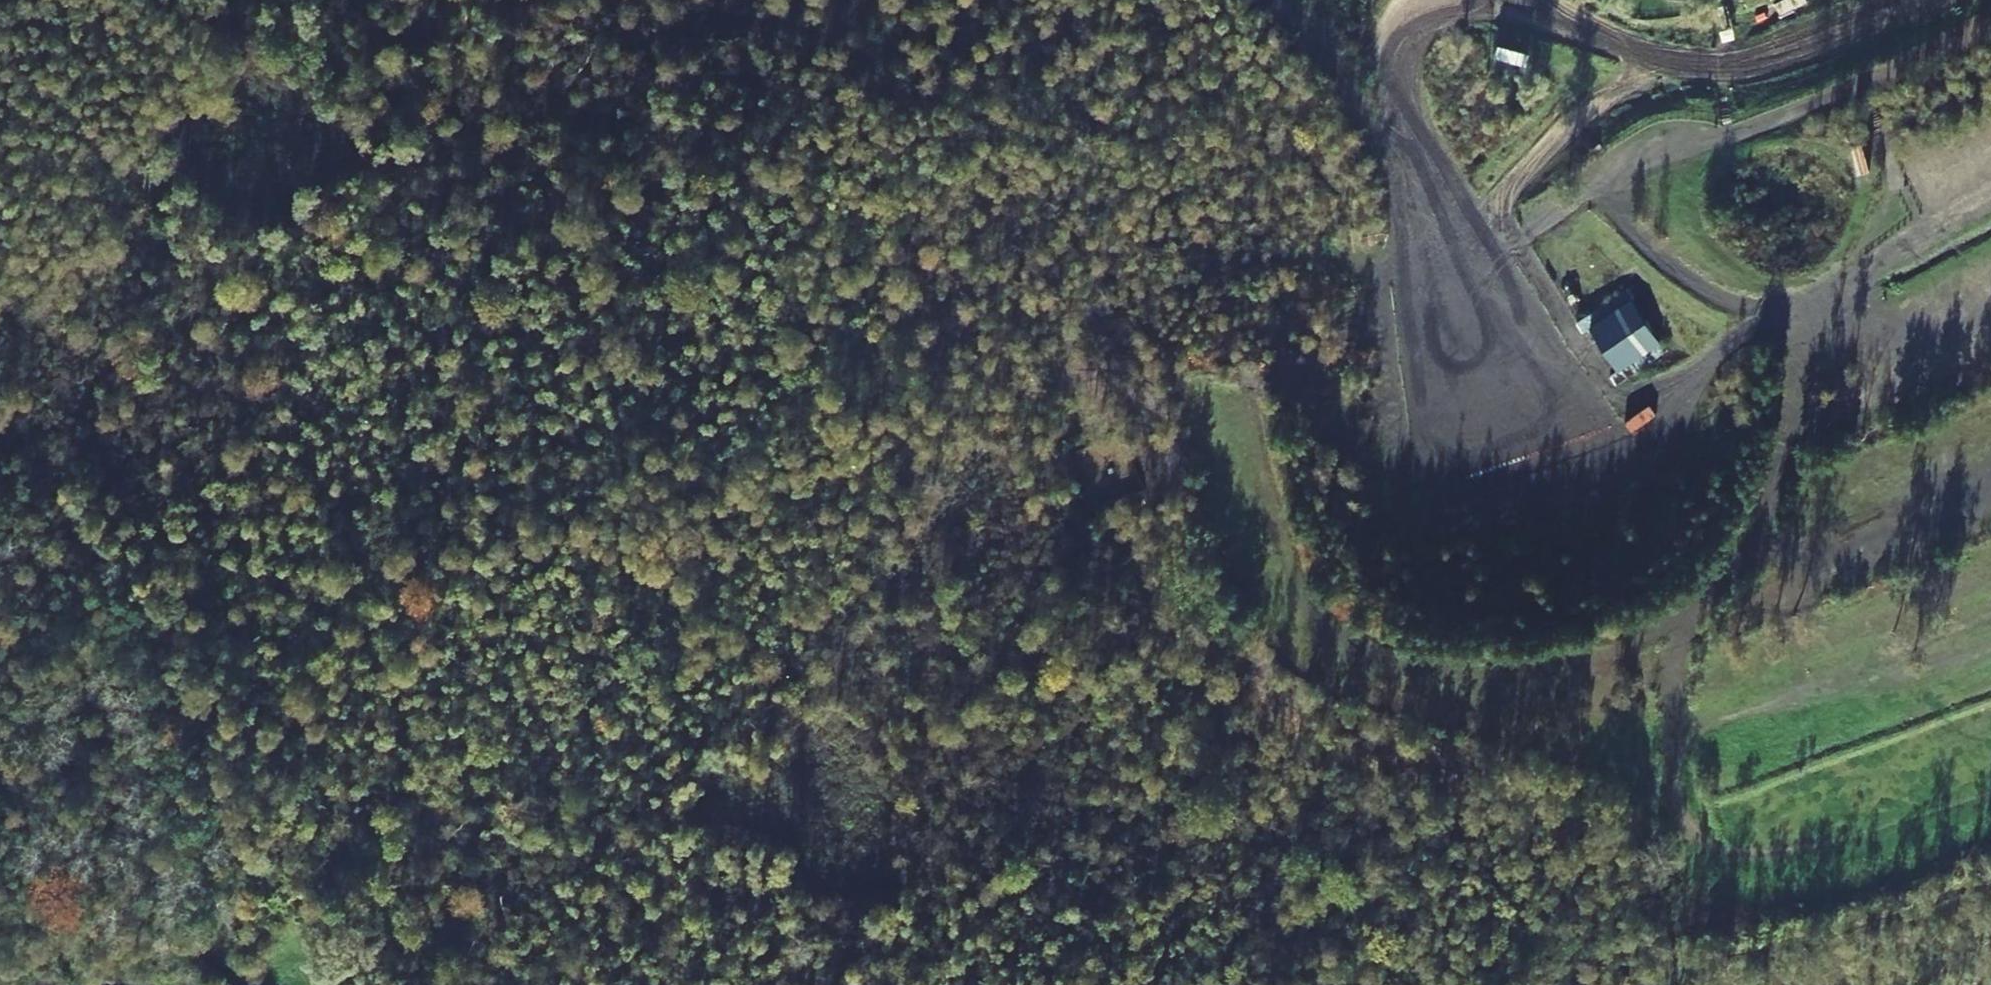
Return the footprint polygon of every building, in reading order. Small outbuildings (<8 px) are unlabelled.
[(1585,332),(1633,297),(1625,287),(1577,321),(1585,332)]
